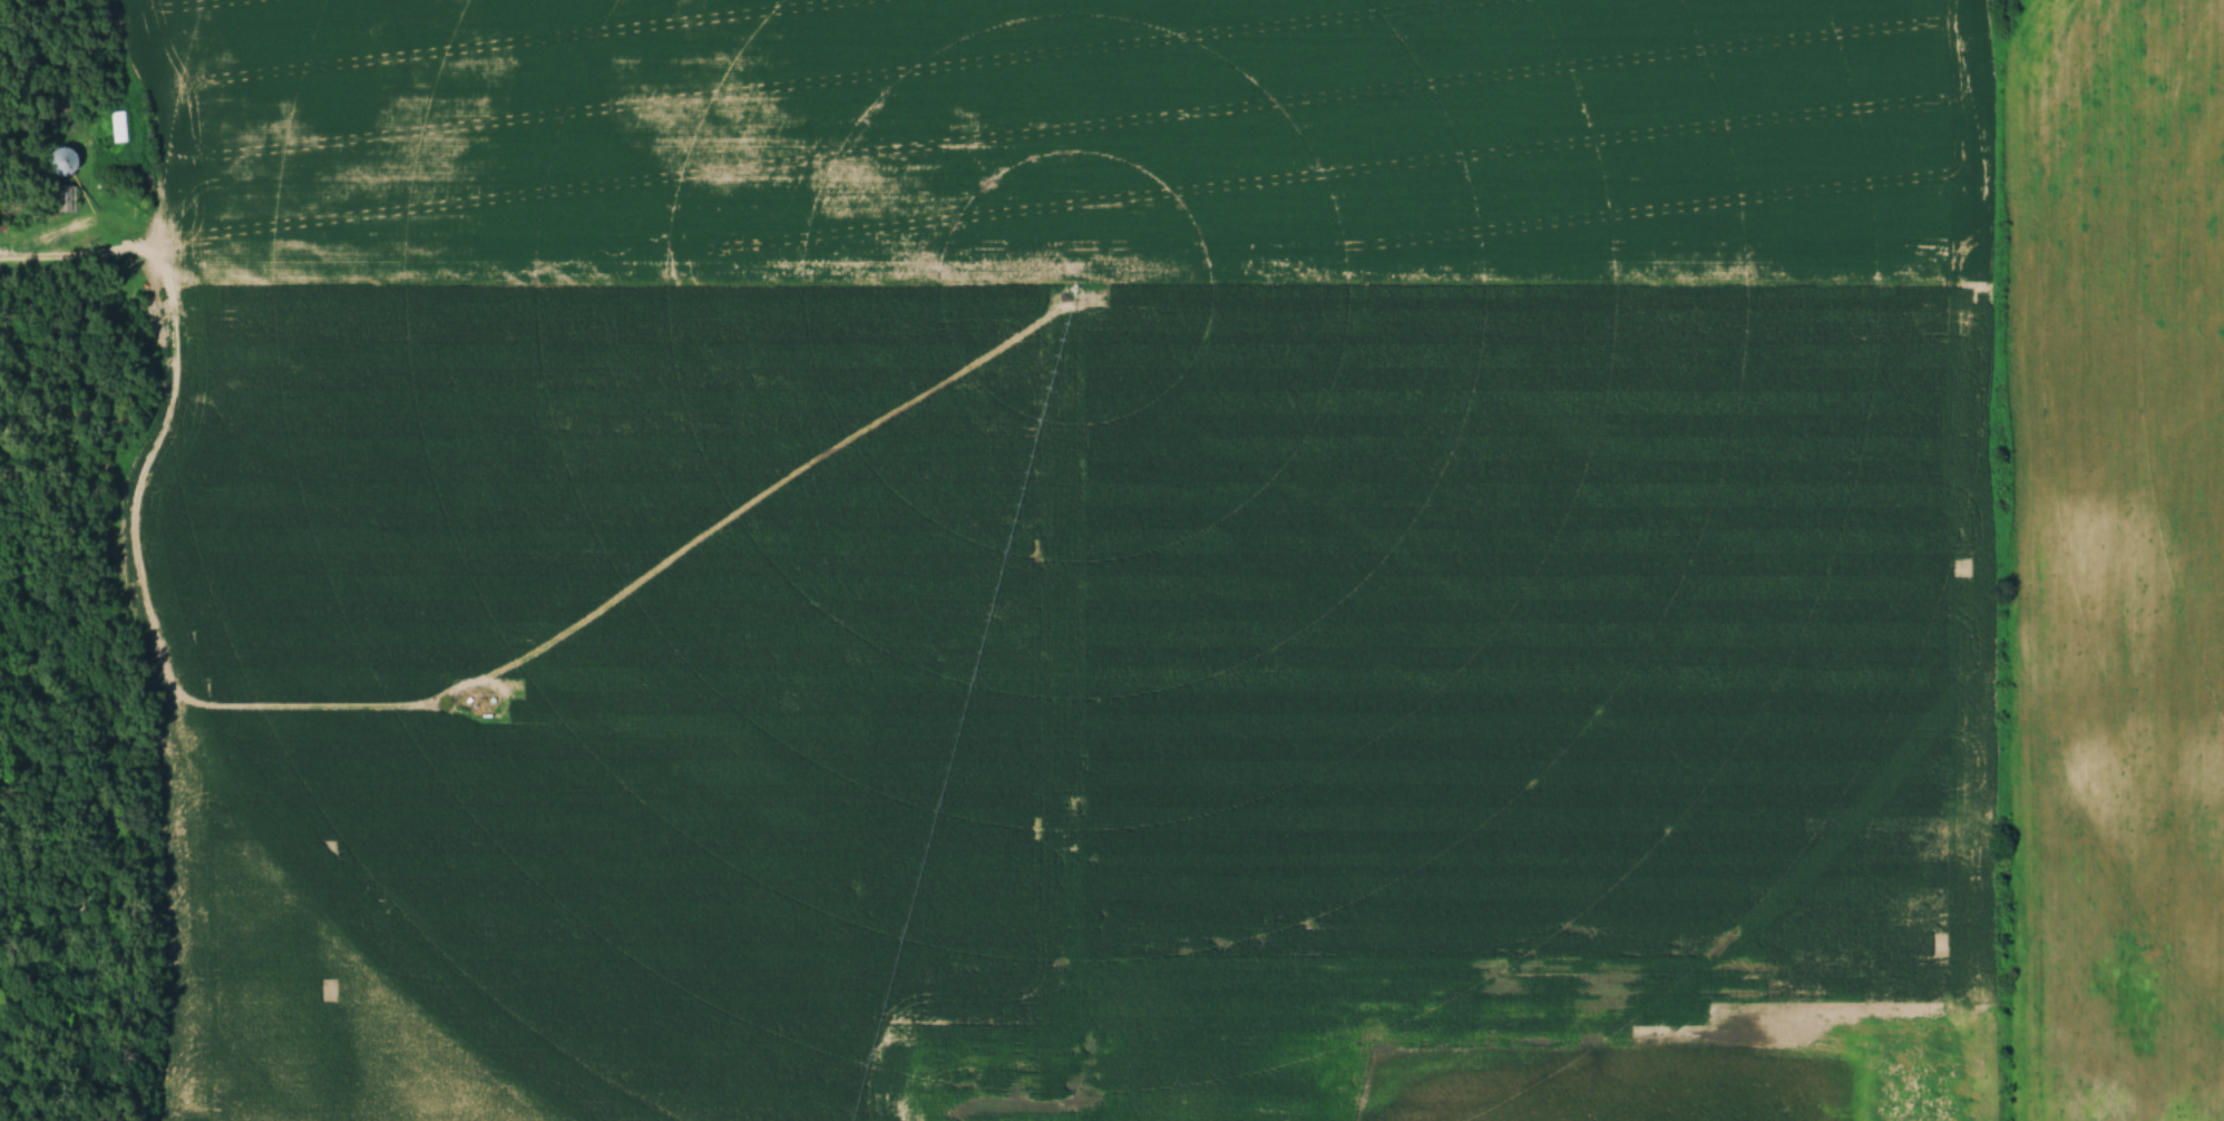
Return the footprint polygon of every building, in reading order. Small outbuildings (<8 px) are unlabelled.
[(56,149),(53,171),(77,174),(79,152),(56,149)] [(114,426),(131,426),(130,409),(113,409),(114,426)]
